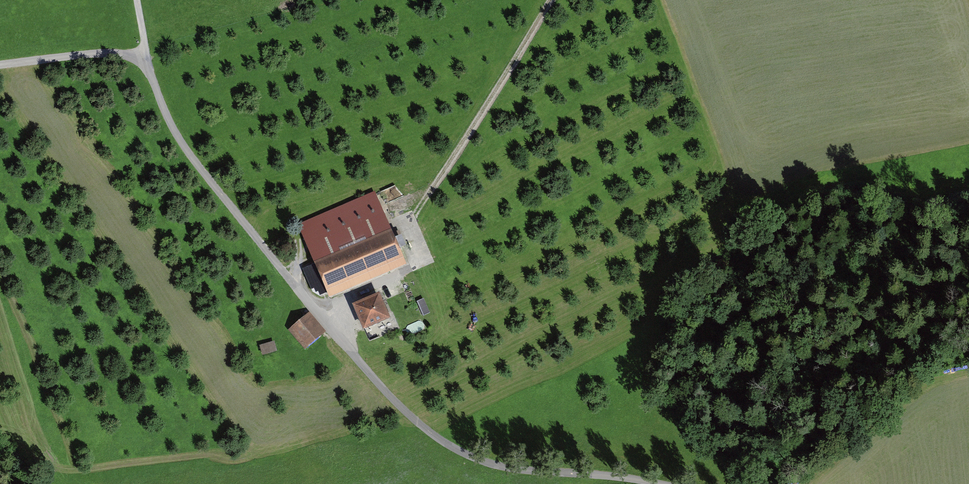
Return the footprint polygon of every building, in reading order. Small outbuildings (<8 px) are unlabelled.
[(314,263),(326,290),(403,256),(375,191),(298,224),(314,263)] [(407,264),(403,256),(326,290),(327,292),(329,297),(407,264)] [(326,290),(314,263),(302,268),(312,292),(320,296),(327,292),(326,290)] [(363,329),(391,317),(380,291),(352,303),(363,329)] [(305,349),(326,331),(309,311),(288,329),(305,349)] [(263,356),(278,352),(275,342),(261,345),(263,356)]
